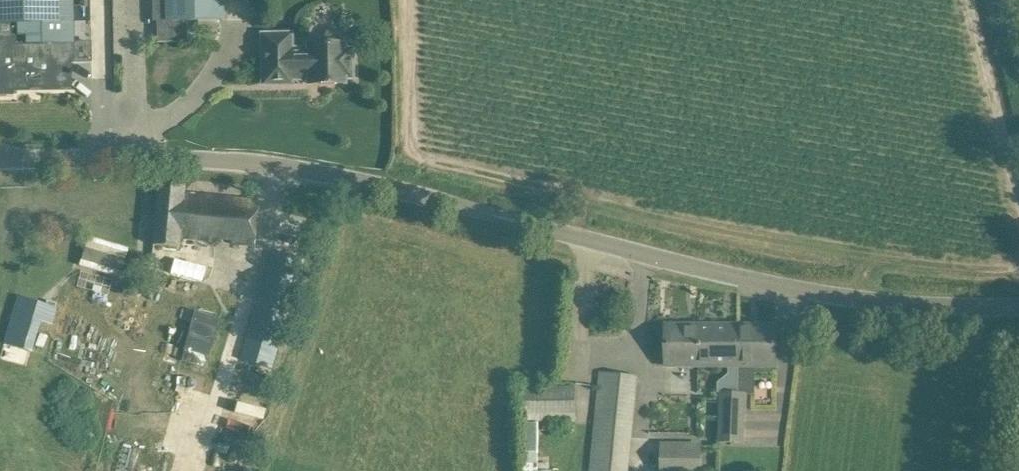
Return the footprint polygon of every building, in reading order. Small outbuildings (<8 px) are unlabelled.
[(13,96),(13,90),(70,89),(70,75),(71,75),(71,71),(70,71),(69,62),(74,62),(74,44),(73,44),(73,0),(0,0),(0,96),(13,96)] [(153,21),(156,21),(157,42),(155,42),(156,44),(178,43),(178,39),(187,39),(187,21),(223,21),(222,0),(152,0),(153,21)] [(291,49),(291,34),(262,35),(263,84),(291,84),(291,79),(308,79),(308,84),(344,84),(344,78),(352,78),(351,58),(351,49),(344,49),(344,43),(308,44),(308,49),(291,49)] [(254,247),(256,221),(258,201),(184,193),(184,186),(158,184),(153,245),(176,247),(177,239),(254,247)] [(119,279),(128,250),(88,238),(79,267),(119,279)] [(273,251),(241,359),(271,368),(303,260),(273,251)] [(169,256),(164,272),(188,278),(193,262),(169,256)] [(127,283),(124,295),(135,299),(139,286),(127,283)] [(52,327),(57,309),(17,298),(3,345),(31,353),(40,323),(52,327)] [(210,358),(220,317),(194,310),(184,352),(210,358)] [(721,366),(722,325),(667,325),(667,366),(721,366)] [(782,344),(782,328),(776,328),(776,325),(722,325),(721,366),(739,366),(738,393),(721,393),(720,441),(744,442),(745,394),(755,395),(755,373),(773,373),(773,366),(776,366),(776,344),(782,344)] [(180,370),(177,386),(200,392),(203,376),(180,370)] [(635,397),(638,377),(601,373),(598,392),(591,470),(628,470),(635,397)] [(537,423),(575,423),(575,386),(521,386),(521,423),(521,470),(551,470),(551,463),(537,463),(537,423)] [(701,444),(661,444),(661,470),(701,470),(701,444)]
